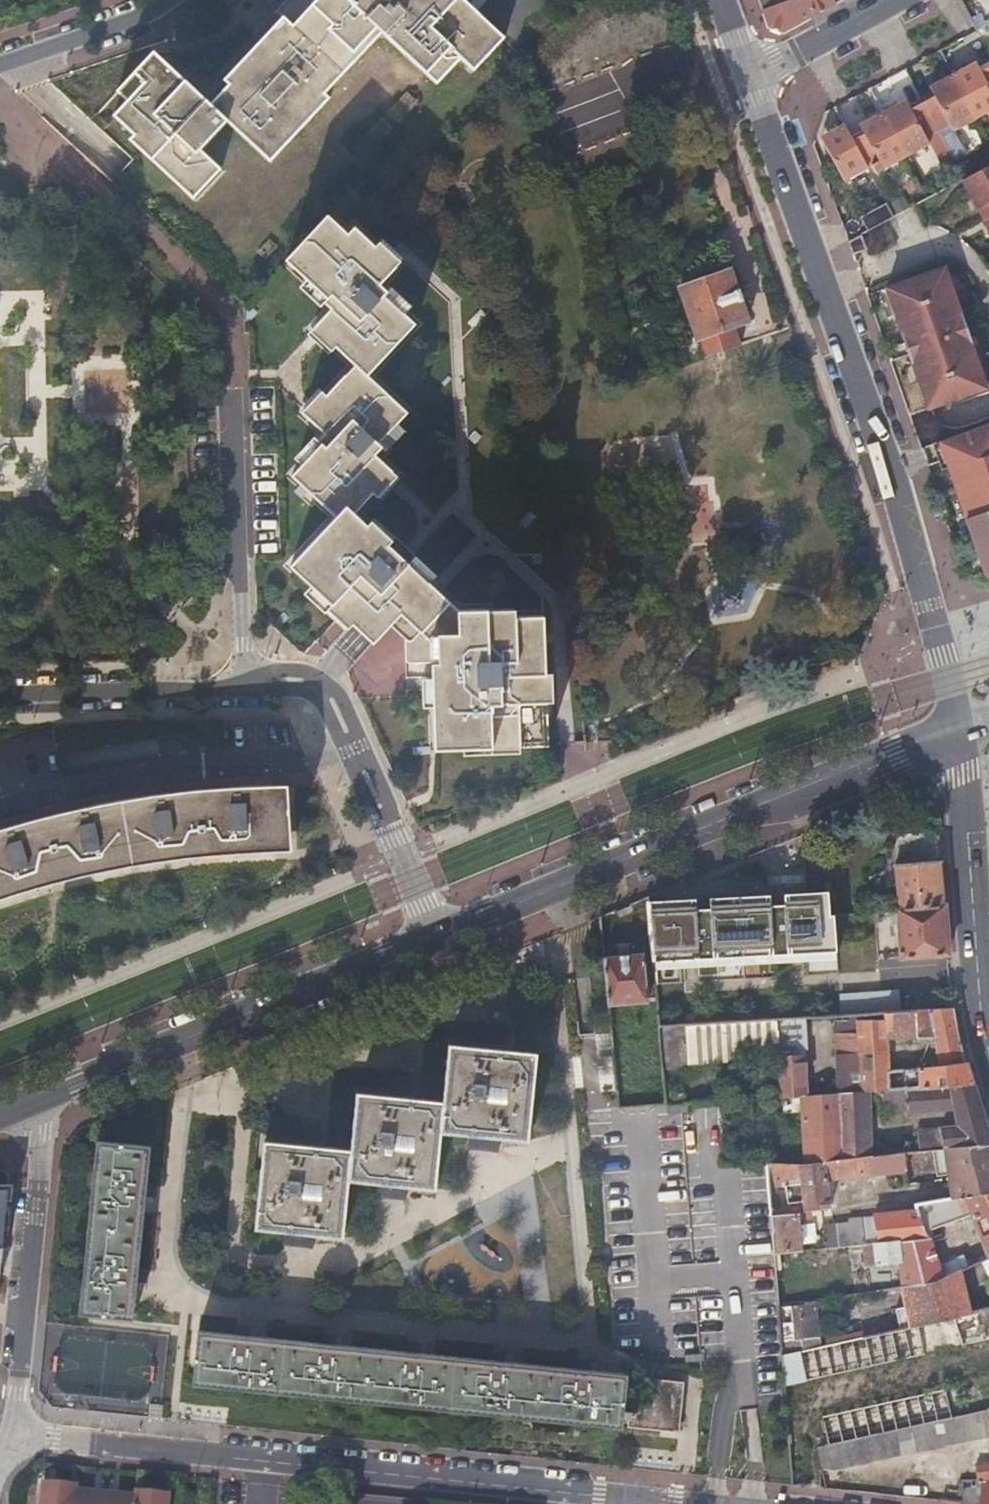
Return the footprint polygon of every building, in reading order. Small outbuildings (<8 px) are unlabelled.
[(218,72),(204,58),(183,80),(153,52),(118,87),(128,97),(113,112),(133,131),(129,135),(190,194),(218,166),(198,147),(226,117),(269,158),(327,98),(323,94),(381,33),(436,83),(459,59),(472,70),(504,36),(462,0),(286,0),(218,72)] [(781,2),(780,0),(760,0),(769,26),(785,32),(837,3),(836,0),(786,0),(781,2)] [(953,74),(976,118),(988,111),(988,66),(981,70),(977,61),(953,74)] [(976,118),(953,74),(929,87),(934,96),(922,102),(938,130),(950,124),(953,130),(976,118)] [(407,93),(390,111),(399,119),(416,101),(407,93)] [(938,130),(922,102),(910,109),(905,100),(882,112),(906,156),(929,144),(925,137),(938,130)] [(108,121),(96,109),(90,115),(101,128),(108,121)] [(906,156),(882,112),(867,120),(859,125),(864,134),(852,140),(867,168),(879,161),(883,168),(906,156)] [(381,120),(368,135),(376,143),(390,129),(381,120)] [(852,140),(843,124),(828,132),(820,136),(843,181),(867,168),(852,140)] [(962,180),(988,230),(988,166),(962,180)] [(860,216),(868,230),(894,217),(886,203),(860,216)] [(328,211),(287,255),(327,291),(323,295),(331,303),(315,320),(354,360),(309,410),(325,426),(319,433),(323,438),(293,470),(338,512),(294,558),(376,635),(403,605),(414,616),(407,624),(407,658),(437,657),(438,741),(548,738),(544,611),(490,611),(490,604),(461,604),(355,508),(392,467),(375,451),(383,442),(379,438),(406,408),(368,369),(414,319),(384,291),(387,287),(379,279),(395,260),(355,223),(349,230),(328,211)] [(862,233),(849,240),(853,253),(869,247),(862,233)] [(260,247),(266,253),(276,243),(269,237),(260,247)] [(886,287),(927,408),(985,388),(944,267),(886,287)] [(678,363),(741,342),(737,330),(752,326),(744,302),(746,302),(740,284),(736,285),(731,269),(681,285),(696,330),(669,339),(678,363)] [(246,298),(242,302),(243,323),(257,308),(246,298)] [(940,443),(987,574),(988,572),(988,425),(940,443)] [(422,659),(413,660),(414,691),(423,691),(422,659)] [(84,809),(50,818),(0,832),(0,897),(9,894),(43,883),(80,872),(117,864),(148,859),(178,856),(214,853),(290,848),(288,787),(202,791),(120,802),(84,809)] [(941,856),(938,828),(895,831),(900,907),(946,904),(941,856)] [(653,960),(838,948),(835,912),(831,912),(830,898),(801,900),(801,905),(787,906),(787,901),(697,907),(697,911),(683,912),(683,908),(650,910),(653,960)] [(903,955),(950,952),(947,922),(946,904),(900,907),(903,955)] [(838,948),(653,960),(654,966),(838,954),(838,948)] [(644,952),(604,956),(609,1004),(648,1000),(644,952)] [(957,1028),(956,1007),(885,1010),(885,1012),(885,1016),(859,1019),(859,1030),(836,1032),(839,1089),(872,1087),(881,1086),(888,1086),(890,1086),(889,1069),(890,1069),(888,1036),(928,1034),(930,1042),(935,1042),(940,1063),(964,1060),(959,1034),(957,1028)] [(885,1016),(885,1012),(805,1017),(807,1053),(809,1094),(839,1091),(839,1089),(836,1032),(859,1030),(859,1019),(885,1016)] [(805,1017),(778,1018),(780,1055),(807,1053),(805,1017)] [(778,1018),(686,1024),(688,1061),(780,1055),(778,1018)] [(686,1024),(660,1025),(663,1063),(688,1061),(686,1024)] [(468,1133),(498,1135),(507,1136),(528,1138),(537,1052),(449,1044),(443,1102),(358,1093),(351,1150),(265,1140),(256,1229),(282,1231),(312,1234),(341,1237),(348,1180),(376,1182),(405,1185),(435,1187),(441,1131),(468,1133)] [(780,1055),(783,1095),(804,1094),(809,1094),(807,1053),(780,1055)] [(968,1059),(964,1060),(940,1063),(920,1065),(920,1079),(913,1079),(913,1083),(910,1083),(909,1085),(974,1080),(971,1069),(968,1059)] [(905,1067),(890,1069),(889,1069),(890,1086),(899,1085),(906,1085),(905,1067)] [(974,1080),(909,1085),(906,1085),(899,1085),(890,1086),(888,1086),(881,1086),(884,1113),(950,1107),(953,1123),(942,1125),(945,1146),(988,1141),(988,1128),(982,1105),(974,1080)] [(804,1094),(807,1160),(871,1155),(870,1139),(869,1103),(873,1103),(872,1087),(839,1089),(839,1091),(809,1094),(804,1094)] [(497,1149),(498,1135),(468,1133),(467,1147),(497,1149)] [(946,1157),(948,1166),(939,1168),(940,1177),(949,1176),(952,1197),(988,1190),(988,1141),(945,1146),(946,1157)] [(134,1318),(138,1281),(138,1276),(148,1277),(149,1268),(139,1267),(146,1197),(146,1193),(157,1194),(157,1185),(147,1184),(151,1146),(99,1142),(80,1313),(134,1318)] [(918,1150),(919,1160),(946,1157),(945,1146),(918,1150)] [(807,1160),(768,1162),(770,1185),(786,1185),(788,1201),(805,1200),(807,1209),(831,1206),(829,1176),(872,1172),(907,1165),(919,1160),(918,1150),(871,1155),(807,1160)] [(404,1198),(405,1185),(376,1182),(375,1196),(404,1198)] [(952,1197),(917,1203),(919,1210),(925,1234),(929,1233),(932,1232),(931,1226),(971,1212),(988,1257),(988,1256),(988,1190),(952,1197)] [(823,1225),(825,1246),(833,1245),(863,1242),(878,1241),(898,1239),(926,1236),(925,1234),(919,1210),(849,1218),(849,1222),(823,1225)] [(798,1212),(772,1214),(775,1251),(800,1249),(798,1212)] [(312,1234),(282,1231),(281,1245),(311,1247),(312,1234)] [(901,1261),(905,1285),(934,1281),(959,1270),(968,1266),(964,1257),(940,1267),(929,1233),(925,1234),(926,1236),(898,1239),(902,1261),(901,1261)] [(878,1241),(863,1242),(866,1265),(901,1261),(902,1261),(898,1239),(878,1241)] [(988,1257),(981,1260),(988,1280),(988,1256),(988,1257)] [(934,1281),(905,1285),(913,1326),(917,1325),(956,1316),(962,1315),(969,1312),(959,1270),(934,1281)] [(779,1303),(783,1356),(800,1352),(822,1347),(817,1297),(779,1303)] [(962,1344),(988,1338),(988,1306),(969,1312),(962,1315),(956,1316),(962,1344)] [(800,1352),(806,1380),(923,1353),(962,1344),(956,1316),(917,1325),(913,1326),(822,1347),(800,1352)] [(627,1371),(592,1368),(588,1368),(589,1357),(580,1357),(579,1367),(506,1360),(502,1359),(503,1349),(494,1348),(493,1359),(421,1352),(417,1351),(418,1341),(409,1340),(408,1350),(335,1343),(331,1343),(332,1333),(323,1332),(322,1342),(249,1335),(245,1335),(246,1325),(237,1324),(236,1334),(199,1330),(193,1383),(622,1423),(624,1412),(630,1413),(629,1423),(680,1427),(684,1379),(634,1373),(631,1405),(624,1404),(627,1371)] [(783,1356),(785,1385),(806,1380),(800,1352),(783,1356)] [(823,1416),(829,1444),(951,1417),(944,1389),(823,1416)] [(822,1468),(833,1470),(988,1434),(988,1410),(988,1408),(951,1417),(829,1444),(818,1447),(822,1468)] [(988,1476),(988,1462),(976,1462),(977,1477),(988,1476)] [(958,1485),(957,1501),(976,1503),(979,1479),(965,1479),(964,1486),(958,1485)] [(43,1503),(168,1503),(169,1497),(159,1496),(160,1491),(138,1488),(137,1493),(77,1487),(78,1482),(56,1480),(55,1485),(45,1484),(43,1503)]
